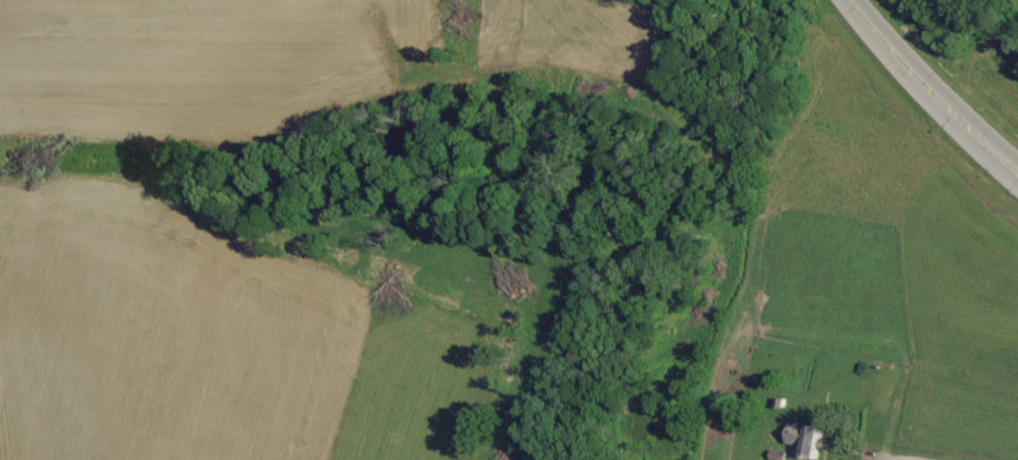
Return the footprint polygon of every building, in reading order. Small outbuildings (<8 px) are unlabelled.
[(814,459),(822,428),(807,425),(804,434),(796,432),(798,425),(789,423),(785,442),(803,446),(801,455),(814,459)]
